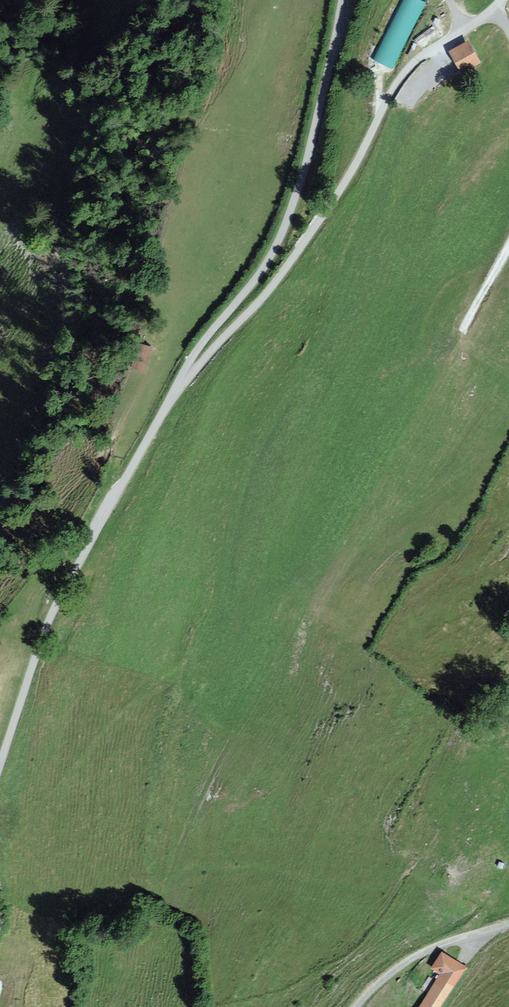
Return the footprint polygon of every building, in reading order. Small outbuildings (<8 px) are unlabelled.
[(375,60),(395,68),(422,0),(398,0),(375,60)] [(469,41),(450,52),(462,74),(481,63),(469,41)] [(150,348),(139,345),(133,368),(144,371),(150,348)] [(441,952),(430,969),(441,975),(420,1006),(443,1006),(468,969),(441,952)]
